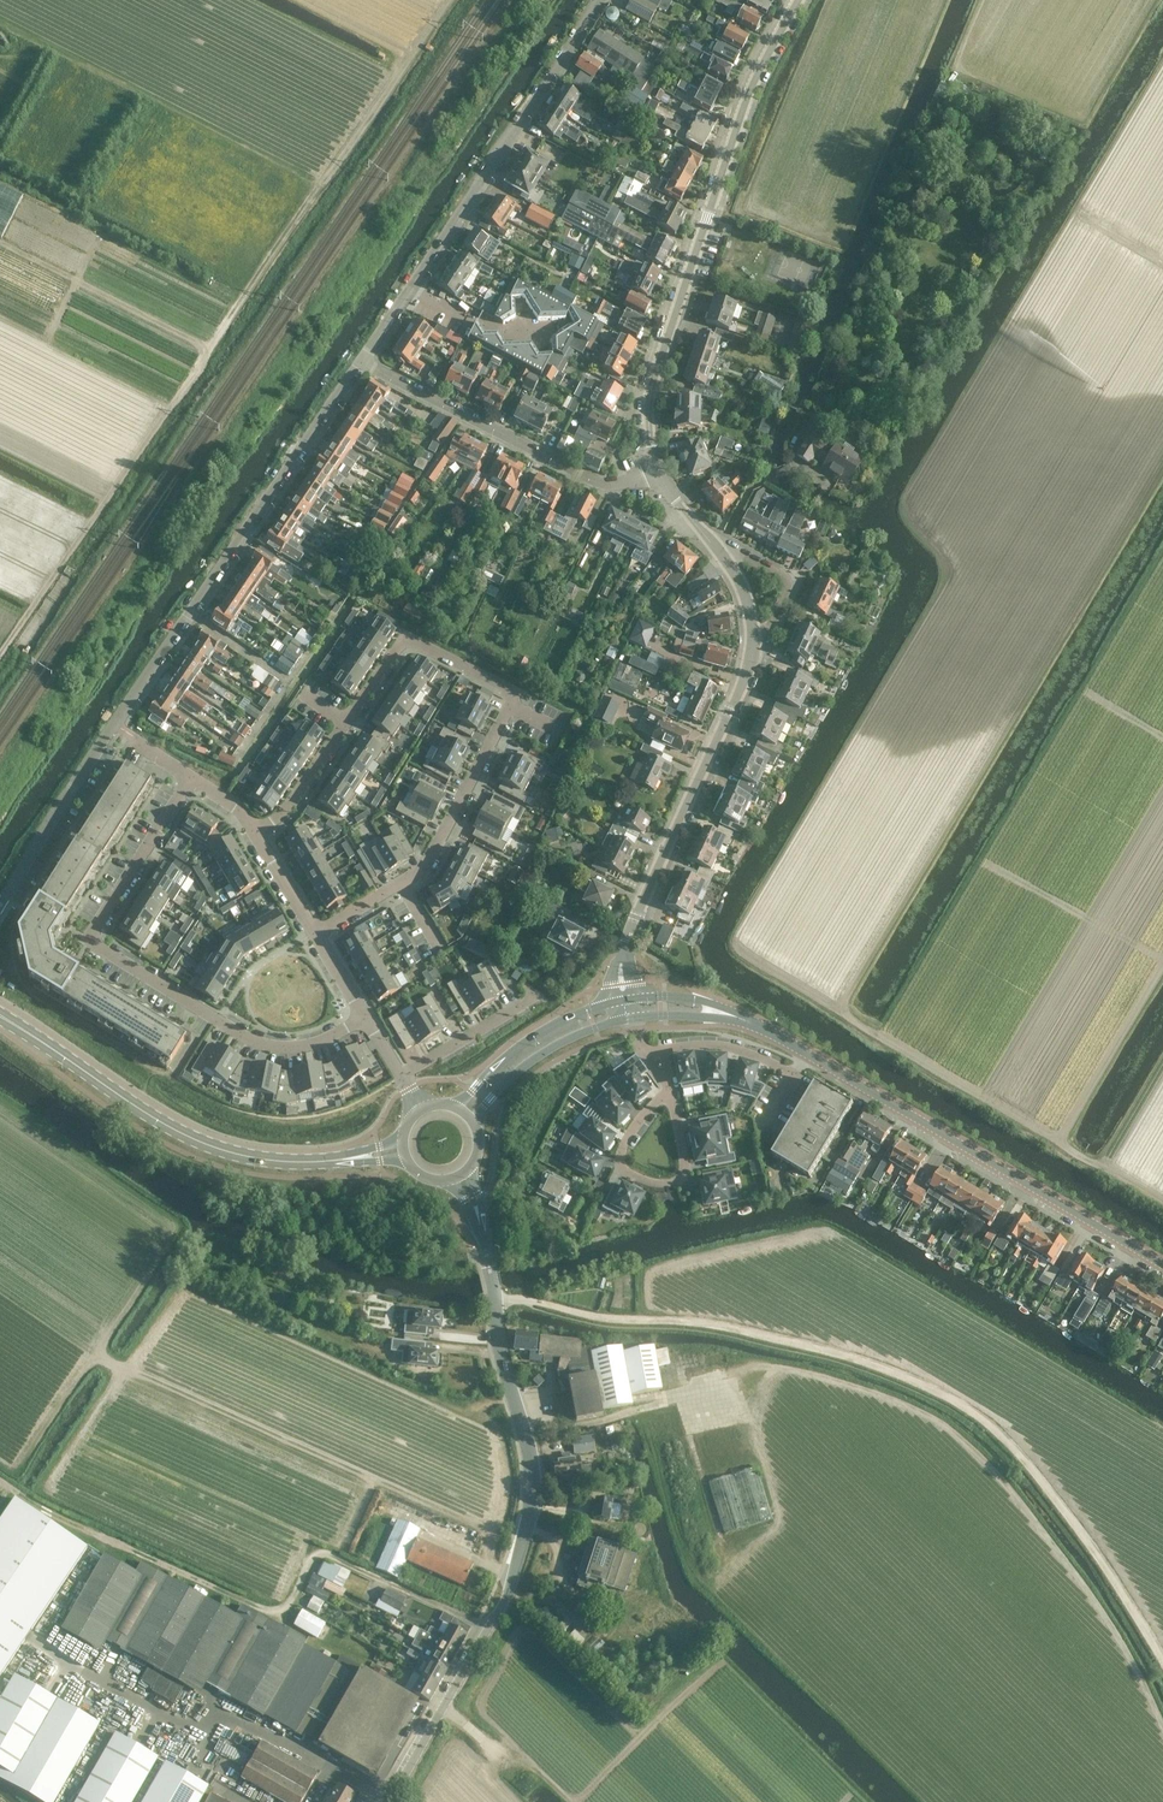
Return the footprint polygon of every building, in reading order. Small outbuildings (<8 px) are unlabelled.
[(626,10),(649,23),(656,8),(665,13),(672,0),(631,0),(626,10)] [(727,8),(725,12),(731,15),(733,11),(740,14),(736,22),(755,32),(763,18),(744,7),(730,0),(713,0),(727,8)] [(747,5),(765,15),(773,1),(771,0),(749,0),(747,5)] [(718,20),(717,21),(708,17),(706,22),(720,29),(716,38),(741,51),(748,37),(729,27),(729,26),(718,20)] [(588,50),(604,61),(630,78),(626,83),(630,86),(644,95),(645,93),(645,94),(649,88),(650,85),(647,83),(656,69),(643,60),(644,59),(599,30),(587,50),(588,50)] [(739,54),(721,44),(715,41),(708,54),(733,67),(739,54)] [(692,42),(689,46),(707,56),(710,51),(692,42)] [(725,82),(732,68),(713,59),(713,58),(712,58),(707,56),(689,46),(688,46),(684,52),(708,65),(711,66),(708,72),(725,82)] [(604,61),(588,50),(585,54),(584,54),(575,67),(593,79),(602,65),(604,61)] [(669,56),(662,52),(655,62),(663,67),(669,56)] [(684,74),(681,80),(689,85),(692,78),(684,74)] [(698,89),(716,99),(723,86),(704,76),(698,89)] [(677,87),(686,92),(689,85),(681,80),(677,87)] [(557,96),(592,119),(595,114),(588,110),(589,109),(577,102),(580,96),(564,85),(557,96)] [(647,97),(644,95),(630,86),(621,101),(638,111),(647,97)] [(656,89),(651,97),(660,102),(664,93),(656,89)] [(716,99),(698,89),(691,103),(709,112),(716,99)] [(550,106),(567,117),(570,111),(582,119),(583,118),(589,123),(592,119),(557,96),(550,106)] [(659,104),(651,100),(646,110),(654,114),(659,104)] [(693,122),(711,132),(716,121),(698,112),(683,104),(679,109),(687,114),(685,118),(693,122)] [(567,117),(550,106),(544,116),(578,139),(582,134),(563,122),(567,117)] [(652,115),(645,112),(640,122),(646,126),(652,115)] [(554,137),(554,136),(560,139),(563,135),(576,143),(578,139),(544,116),(537,126),(554,137)] [(615,127),(622,131),(628,120),(620,116),(615,127)] [(674,125),(706,141),(711,132),(685,118),(682,122),(677,119),(674,124),(674,125)] [(683,142),(701,152),(706,141),(674,125),(674,124),(665,120),(662,126),(676,133),(673,137),(683,142)] [(631,132),(639,137),(643,130),(635,125),(631,132)] [(624,133),(616,129),(612,138),(620,141),(624,133)] [(619,143),(630,148),(634,139),(624,134),(619,143)] [(614,141),(610,146),(616,149),(619,144),(614,141)] [(703,158),(675,144),(673,149),(679,152),(680,150),(684,152),(680,160),(697,169),(703,158)] [(606,162),(611,154),(605,151),(600,159),(606,162)] [(537,180),(546,164),(525,152),(522,158),(518,159),(516,163),(517,166),(516,167),(537,180)] [(697,169),(680,160),(675,169),(671,167),(673,164),(667,161),(664,166),(691,180),(697,169)] [(691,180),(664,166),(661,171),(667,174),(669,172),(672,174),(668,182),(668,183),(685,192),(691,180)] [(527,195),(537,180),(516,167),(515,168),(512,169),(509,174),(510,177),(507,183),(527,195)] [(637,173),(633,181),(642,186),(643,183),(645,184),(648,178),(637,173)] [(641,187),(642,186),(633,181),(625,177),(617,192),(630,199),(634,201),(641,187)] [(680,202),(685,192),(668,183),(668,182),(661,178),(655,190),(662,193),(680,202)] [(4,235),(24,192),(0,181),(0,233),(4,235)] [(634,201),(680,225),(686,213),(668,204),(666,208),(657,204),(657,205),(647,199),(651,190),(642,186),(641,187),(634,201)] [(619,230),(612,226),(615,221),(619,212),(576,189),(560,219),(611,246),(619,230)] [(489,207),(508,219),(514,211),(519,214),(523,209),(508,200),(507,203),(497,196),(489,207)] [(680,225),(634,201),(630,199),(627,205),(635,209),(650,217),(659,221),(657,226),(674,235),(680,225)] [(525,211),(530,215),(534,218),(539,211),(529,205),(525,211)] [(508,219),(489,207),(482,218),(492,224),(490,227),(505,236),(507,231),(503,227),(508,219)] [(612,226),(619,230),(669,257),(674,246),(656,237),(654,242),(615,221),(612,226)] [(474,230),(464,246),(487,261),(498,244),(488,237),(487,239),(474,230)] [(669,257),(619,230),(611,246),(618,249),(623,239),(648,252),(645,258),(663,267),(669,257)] [(112,238),(108,247),(129,258),(134,248),(112,238)] [(564,238),(562,244),(579,249),(581,243),(564,238)] [(549,249),(552,244),(545,241),(540,251),(546,254),(548,249),(549,249)] [(467,275),(469,276),(474,269),(478,272),(480,270),(490,275),(493,270),(478,262),(477,264),(459,253),(451,264),(467,275)] [(585,260),(574,255),(569,266),(580,271),(585,260)] [(632,269),(621,263),(617,261),(613,267),(653,287),(660,274),(636,262),(632,269)] [(444,275),(462,287),(469,276),(467,275),(451,264),(444,275)] [(653,287),(613,267),(611,272),(615,274),(615,275),(634,284),(631,290),(648,298),(653,287)] [(580,274),(577,280),(584,284),(588,278),(580,274)] [(459,292),(462,287),(444,275),(437,285),(459,300),(463,295),(459,292)] [(513,277),(506,290),(511,292),(518,280),(513,277)] [(519,281),(510,297),(523,297),(529,286),(519,281)] [(529,286),(523,297),(531,308),(539,291),(529,286)] [(497,288),(495,291),(499,293),(500,294),(502,295),(505,288),(502,287),(497,288)] [(575,296),(558,287),(553,296),(570,305),(575,296)] [(502,295),(500,294),(499,293),(495,291),(492,289),(490,291),(489,291),(484,300),(495,306),(502,295)] [(539,291),(531,308),(538,319),(550,297),(539,291)] [(624,305),(644,316),(650,304),(651,303),(631,292),(624,305)] [(502,296),(497,307),(513,315),(513,302),(502,296)] [(577,296),(570,308),(576,310),(580,298),(577,296)] [(550,297),(538,319),(551,319),(560,302),(550,297)] [(714,297),(714,298),(709,311),(732,318),(737,305),(714,297)] [(641,330),(647,320),(626,310),(624,315),(607,306),(608,304),(599,300),(595,306),(641,330)] [(491,317),(496,308),(484,302),(479,310),(491,317)] [(560,302),(551,319),(564,318),(565,319),(568,313),(567,312),(570,308),(560,302)] [(636,340),(641,330),(595,306),(591,304),(588,310),(592,312),(592,313),(609,322),(607,324),(617,329),(636,340)] [(497,307),(491,317),(502,323),(513,315),(497,307)] [(570,308),(567,312),(568,313),(574,324),(592,333),(598,322),(570,308)] [(732,318),(709,311),(705,323),(728,331),(732,318)] [(758,312),(756,319),(773,324),(775,318),(758,312)] [(810,321),(797,317),(795,323),(808,327),(810,321)] [(407,330),(425,342),(429,337),(438,343),(442,338),(444,340),(450,332),(436,325),(433,331),(415,319),(407,330)] [(754,325),(759,327),(771,331),(773,324),(756,319),(754,325)] [(603,325),(599,322),(591,336),(596,339),(603,325)] [(795,323),(793,330),(806,334),(808,327),(795,323)] [(476,324),(467,340),(478,346),(483,335),(476,324)] [(574,324),(563,331),(574,337),(574,336),(587,343),(592,333),(574,324)] [(757,333),(769,337),(771,331),(759,327),(757,333)] [(734,335),(715,329),(713,337),(699,333),(694,349),(715,356),(721,340),(719,339),(719,338),(732,342),(734,335)] [(434,348),(428,344),(425,342),(407,330),(400,342),(417,354),(422,347),(425,349),(431,353),(434,348)] [(793,330),(791,337),(804,341),(806,334),(793,330)] [(563,331),(552,338),(569,347),(574,337),(563,331)] [(769,337),(757,333),(751,331),(749,337),(767,343),(769,337)] [(612,347),(631,356),(637,345),(618,336),(618,335),(612,332),(609,338),(615,341),(612,347)] [(483,335),(478,346),(488,351),(497,334),(483,335)] [(497,334),(488,351),(498,356),(504,346),(497,334)] [(592,346),(596,339),(591,336),(587,343),(592,346)] [(563,358),(568,361),(574,350),(582,354),(587,344),(574,337),(569,347),(563,357),(563,358)] [(791,337),(789,343),(802,347),(804,341),(791,337)] [(569,347),(552,338),(552,351),(563,357),(569,347)] [(417,354),(400,342),(392,353),(397,356),(395,359),(403,364),(405,361),(410,364),(420,371),(424,365),(414,359),(417,354)] [(800,354),(800,353),(802,347),(789,343),(787,350),(800,354)] [(504,346),(498,356),(508,362),(517,345),(504,346)] [(517,345),(508,362),(519,367),(530,345),(517,345)] [(530,345),(519,367),(529,373),(538,356),(530,345)] [(631,356),(612,347),(609,353),(603,350),(601,355),(625,368),(631,356)] [(715,356),(694,349),(689,364),(710,372),(710,371),(715,356)] [(625,368),(601,355),(594,352),(591,357),(598,360),(604,363),(601,369),(620,379),(625,368)] [(503,359),(493,354),(490,360),(491,360),(490,361),(499,366),(503,359)] [(551,356),(546,364),(547,366),(556,371),(562,360),(551,355),(550,356),(551,356)] [(538,356),(529,373),(540,378),(547,366),(546,364),(551,356),(550,356),(538,356)] [(562,360),(556,371),(562,374),(567,363),(562,360)] [(465,371),(456,390),(467,395),(477,377),(477,376),(482,366),(476,363),(471,374),(465,371)] [(694,386),(692,393),(717,402),(722,394),(707,385),(714,373),(710,371),(710,372),(689,364),(684,379),(692,382),(691,384),(693,386),(694,386)] [(456,390),(465,371),(454,365),(444,383),(456,390)] [(435,366),(428,376),(435,380),(441,370),(435,366)] [(475,400),(487,405),(496,386),(497,387),(500,380),(497,378),(499,376),(496,374),(496,373),(491,370),(490,372),(486,369),(481,377),(486,380),(486,381),(485,381),(475,400)] [(529,373),(522,369),(515,381),(523,385),(529,373)] [(749,382),(755,386),(762,374),(756,371),(749,382)] [(539,378),(529,373),(523,385),(522,387),(532,392),(539,378)] [(756,384),(763,389),(761,392),(768,397),(770,393),(777,398),(784,388),(783,388),(787,382),(771,377),(770,379),(763,374),(756,384)] [(579,382),(617,402),(623,391),(604,382),(602,387),(582,377),(579,382)] [(617,402),(579,382),(570,378),(567,383),(576,388),(577,388),(596,398),(593,403),(611,413),(617,402)] [(496,386),(487,405),(499,411),(509,392),(508,392),(514,382),(508,379),(503,390),(497,387),(496,386)] [(373,380),(366,391),(372,395),(374,395),(378,398),(377,398),(392,408),(393,407),(404,414),(407,410),(387,396),(390,392),(384,388),(385,387),(378,382),(378,383),(373,380)] [(372,407),(377,411),(381,406),(390,412),(392,408),(377,398),(378,398),(374,395),(372,395),(366,391),(360,399),(366,403),(368,403),(372,406),(372,407)] [(679,395),(678,398),(677,398),(677,412),(700,412),(700,398),(690,398),(690,395),(679,395)] [(568,397),(563,407),(568,410),(567,410),(573,413),(579,403),(579,402),(573,399),(568,397)] [(365,416),(380,426),(381,425),(391,432),(394,428),(384,421),(375,414),(377,411),(372,407),(372,406),(368,403),(366,403),(360,399),(354,408),(360,413),(362,412),(366,415),(365,416)] [(527,426),(539,403),(532,400),(530,402),(524,399),(514,419),(527,426)] [(539,403),(527,426),(541,433),(551,412),(545,409),(545,406),(539,403)] [(359,425),(365,429),(368,424),(378,430),(380,426),(365,416),(366,415),(362,412),(360,413),(354,408),(348,417),(354,421),(356,422),(360,424),(359,425)] [(572,441),(582,446),(588,449),(594,436),(605,441),(614,423),(593,412),(585,427),(580,425),(572,441)] [(700,429),(700,412),(677,412),(675,412),(674,423),(677,423),(677,428),(700,429)] [(718,417),(710,414),(708,418),(717,422),(718,417)] [(369,443),(372,439),(363,432),(365,429),(359,425),(360,424),(356,422),(354,421),(348,417),(342,426),(347,430),(350,431),(354,433),(353,434),(374,449),(375,447),(369,443)] [(437,431),(447,436),(455,424),(446,418),(437,431)] [(347,443),(353,446),(356,442),(366,448),(372,452),(374,449),(353,434),(354,433),(350,431),(347,430),(342,426),(336,435),(342,439),(344,439),(348,442),(347,443)] [(804,442),(796,456),(809,464),(814,456),(825,463),(822,468),(848,484),(853,476),(859,475),(857,469),(863,460),(852,452),(850,455),(836,446),(833,452),(821,445),(822,444),(814,439),(818,434),(808,428),(800,440),(804,442)] [(447,436),(437,431),(431,439),(441,445),(447,436)] [(341,452),(356,462),(357,461),(363,465),(366,461),(360,457),(360,456),(351,450),(353,446),(347,443),(348,442),(344,439),(342,439),(336,435),(330,444),(335,448),(338,449),(341,451),(341,452)] [(439,455),(424,476),(433,482),(448,461),(450,462),(451,463),(453,462),(454,461),(463,465),(475,442),(463,436),(459,444),(453,440),(444,458),(439,455)] [(555,449),(567,455),(573,443),(561,437),(555,449)] [(731,449),(734,442),(720,437),(716,449),(722,452),(724,447),(731,449)] [(686,461),(705,453),(700,440),(680,448),(686,461)] [(435,454),(439,444),(432,441),(427,450),(435,454)] [(487,447),(475,442),(463,465),(474,470),(457,498),(464,503),(482,475),(478,472),(486,458),(484,456),(487,447)] [(335,448),(330,444),(324,453),(329,456),(332,457),(336,459),(335,461),(341,465),(341,464),(344,460),(353,466),(356,462),(341,452),(341,451),(338,449),(335,448)] [(588,449),(582,446),(581,449),(580,448),(578,455),(584,458),(581,464),(598,473),(605,460),(602,459),(603,456),(588,449)] [(734,456),(722,452),(716,449),(714,454),(720,457),(721,456),(732,461),(734,456)] [(422,450),(418,458),(427,462),(429,463),(433,455),(422,450)] [(350,484),(352,485),(356,480),(348,474),(350,469),(341,464),(341,465),(335,461),(336,459),(332,457),(329,456),(324,453),(318,462),(350,484)] [(705,453),(686,461),(692,475),(711,467),(705,453)] [(483,474),(475,489),(473,493),(480,497),(482,497),(488,486),(498,490),(512,461),(501,455),(496,463),(494,462),(487,476),(483,474)] [(423,472),(427,462),(418,458),(413,467),(423,472)] [(525,467),(512,461),(498,490),(507,495),(506,495),(501,504),(511,510),(518,496),(514,494),(515,492),(523,477),(520,476),(525,467)] [(339,488),(342,484),(349,489),(352,485),(350,484),(318,462),(312,471),(317,474),(318,476),(322,479),(323,478),(329,482),(338,488),(339,488)] [(317,474),(312,471),(306,479),(312,483),(312,485),(317,488),(317,487),(337,500),(338,501),(342,497),(335,493),(336,492),(326,486),(329,482),(323,478),(322,479),(318,476),(317,474)] [(718,478),(701,493),(711,503),(727,487),(727,488),(732,483),(731,483),(739,474),(737,473),(730,480),(728,478),(723,479),(721,481),(718,478)] [(415,481),(402,474),(398,482),(410,489),(415,481)] [(540,500),(550,480),(538,474),(534,482),(532,481),(524,497),(530,499),(532,496),(540,500)] [(731,483),(732,483),(734,486),(743,478),(739,474),(731,483)] [(334,505),(337,500),(317,487),(317,488),(312,485),(312,483),(306,479),(300,488),(305,492),(307,494),(310,497),(311,496),(325,505),(326,506),(329,502),(334,505)] [(550,480),(540,500),(549,504),(547,508),(552,511),(560,495),(558,494),(562,486),(550,480)] [(406,490),(396,485),(392,492),(393,493),(402,497),(403,498),(406,490)] [(727,487),(711,503),(722,514),(737,497),(727,488),(727,487)] [(300,488),(294,497),(299,501),(300,503),(304,506),(305,505),(319,514),(320,514),(325,505),(311,496),(310,497),(307,494),(305,492),(300,488)] [(750,507),(755,509),(765,490),(763,489),(757,493),(750,507)] [(414,492),(408,501),(414,504),(419,495),(414,492)] [(398,504),(402,497),(393,493),(389,500),(398,504)] [(519,496),(515,505),(512,511),(518,513),(520,508),(522,509),(526,500),(519,496)] [(564,519),(559,516),(551,535),(566,542),(578,518),(585,522),(595,503),(582,497),(581,499),(575,496),(567,513),(564,519)] [(317,519),(320,514),(319,514),(305,505),(304,506),(300,503),(299,501),(294,497),(288,506),(293,509),(295,512),(298,514),(299,513),(305,517),(314,523),(317,519)] [(760,519),(751,535),(764,542),(772,525),(770,524),(782,501),(778,499),(774,509),(767,522),(760,519)] [(772,525),(764,542),(776,548),(786,529),(780,526),(791,503),(785,500),(784,502),(782,501),(770,524),(772,525)] [(392,516),(398,507),(386,501),(385,501),(384,501),(380,510),(392,516)] [(293,522),(314,537),(317,532),(302,522),(305,517),(299,513),(298,514),(295,512),(293,509),(288,506),(282,515),(287,519),(288,521),(292,524),(293,522)] [(786,529),(776,548),(799,559),(805,545),(795,540),(800,532),(799,532),(806,517),(809,518),(810,515),(797,508),(788,527),(787,526),(786,529)] [(392,516),(380,510),(378,510),(374,519),(386,525),(392,516)] [(541,521),(547,524),(543,531),(551,535),(559,516),(558,516),(546,511),(541,521)] [(613,537),(623,517),(612,511),(602,531),(613,537)] [(760,519),(747,512),(739,529),(751,535),(760,519)] [(311,542),(314,537),(293,522),(292,524),(288,521),(287,519),(282,515),(276,524),(280,527),(282,530),(286,533),(286,532),(302,542),(305,537),(311,542)] [(388,532),(394,536),(405,520),(398,515),(388,532)] [(623,517),(613,537),(610,543),(616,546),(613,552),(618,555),(622,547),(634,523),(623,517)] [(380,534),(384,528),(386,525),(374,519),(369,528),(380,534)] [(635,548),(645,528),(634,523),(622,547),(627,549),(629,545),(635,548)] [(827,527),(821,523),(816,532),(823,535),(827,527)] [(280,527),(276,524),(269,533),(275,537),(276,539),(280,542),(280,541),(302,555),(302,554),(305,551),(299,546),(302,542),(286,532),(286,533),(282,530),(280,527)] [(374,542),(380,534),(365,527),(361,536),(374,542)] [(645,528),(635,548),(642,551),(637,562),(645,566),(650,556),(651,556),(655,549),(651,548),(657,534),(645,528)] [(599,534),(594,531),(588,542),(593,545),(599,534)] [(305,564),(305,563),(309,566),(313,561),(302,554),(302,555),(280,541),(280,542),(276,539),(275,537),(269,533),(262,543),(267,546),(266,547),(269,549),(270,548),(280,554),(283,549),(293,556),(293,555),(299,559),(298,560),(305,564)] [(356,547),(367,553),(368,553),(371,546),(361,538),(356,547)] [(675,568),(686,553),(676,545),(664,559),(675,568)] [(365,553),(356,547),(353,554),(362,559),(365,553)] [(253,559),(286,582),(286,581),(287,582),(290,577),(272,565),(276,559),(259,548),(253,557),(254,558),(253,559)] [(858,561),(864,564),(869,555),(863,552),(858,561)] [(686,553),(675,568),(685,576),(697,561),(686,553)] [(362,562),(353,557),(348,554),(343,564),(349,567),(349,566),(357,570),(362,562)] [(588,556),(583,554),(577,567),(581,569),(588,556)] [(653,560),(657,564),(662,558),(658,554),(653,560)] [(428,562),(422,558),(412,575),(418,578),(428,562)] [(274,579),(280,583),(284,585),(286,582),(253,559),(247,568),(271,584),(274,579)] [(656,582),(661,586),(665,581),(674,569),(669,565),(656,582)] [(345,576),(354,581),(359,574),(356,572),(357,570),(349,566),(349,567),(345,576)] [(274,592),(268,588),(271,584),(247,568),(241,577),(274,599),(277,595),(274,592)] [(480,577),(500,587),(504,578),(484,568),(480,577)] [(665,581),(675,589),(684,577),(674,569),(665,581)] [(241,577),(235,586),(251,596),(254,592),(268,601),(273,604),(276,600),(274,599),(241,577)] [(847,592),(838,588),(820,580),(817,586),(815,585),(811,593),(832,602),(835,594),(845,598),(847,592)] [(712,582),(693,593),(688,596),(691,601),(696,598),(700,605),(720,593),(712,582)] [(575,587),(568,583),(565,590),(572,593),(575,587)] [(235,586),(229,595),(261,616),(265,610),(256,605),(259,601),(251,596),(235,586)] [(607,597),(610,590),(603,587),(600,594),(607,597)] [(832,602),(811,593),(808,600),(810,601),(807,607),(826,615),(825,616),(834,620),(833,622),(830,620),(827,627),(837,632),(840,626),(838,625),(841,618),(837,616),(838,614),(829,609),(832,602)] [(223,604),(238,614),(241,610),(259,622),(262,617),(261,616),(229,595),(223,604)] [(400,613),(408,619),(417,604),(408,599),(400,613)] [(243,624),(235,619),(238,614),(223,604),(217,613),(246,633),(247,633),(248,634),(251,630),(243,624)] [(667,616),(682,627),(689,618),(674,607),(667,616)] [(315,615),(324,621),(329,614),(320,608),(315,615)] [(353,610),(349,617),(354,620),(358,614),(353,610)] [(234,638),(237,633),(244,637),(246,633),(217,613),(216,612),(209,621),(226,632),(234,638)] [(581,626),(586,617),(577,612),(572,622),(581,626)] [(324,621),(315,615),(311,621),(320,627),(324,621)] [(698,627),(707,625),(708,635),(729,631),(726,615),(705,619),(705,618),(696,621),(698,627)] [(354,620),(349,617),(344,623),(349,626),(354,620)] [(374,618),(367,629),(387,643),(395,632),(374,618)] [(654,629),(638,621),(630,640),(645,647),(654,629)] [(668,634),(672,626),(663,622),(659,630),(668,634)] [(835,658),(838,652),(831,649),(831,648),(816,642),(820,633),(799,624),(799,625),(797,625),(794,631),(795,632),(792,638),(834,658),(835,658)] [(305,634),(312,639),(316,632),(310,628),(305,634)] [(360,640),(359,640),(380,654),(387,643),(367,629),(367,630),(369,631),(362,641),(360,640)] [(198,641),(227,661),(230,656),(223,651),(227,646),(219,642),(220,641),(204,631),(197,640),(198,641)] [(294,639),(306,648),(312,639),(305,634),(300,631),(294,639)] [(687,631),(683,642),(676,639),(673,648),(675,652),(680,653),(680,654),(691,658),(698,635),(687,631)] [(342,634),(338,641),(342,644),(347,637),(342,634)] [(802,667),(805,661),(807,662),(810,655),(825,662),(825,661),(829,663),(833,661),(834,658),(792,638),(790,643),(788,644),(785,649),(787,650),(786,652),(793,656),(790,662),(802,667)] [(306,648),(294,639),(293,639),(287,648),(300,657),(306,648)] [(359,640),(352,651),(372,664),(380,654),(359,640)] [(192,650),(207,660),(210,655),(224,665),(228,667),(231,663),(227,661),(198,641),(192,650)] [(342,644),(338,641),(333,647),(338,650),(342,644)] [(728,652),(708,646),(707,647),(700,645),(698,651),(706,653),(703,662),(723,668),(728,652)] [(618,651),(610,647),(605,656),(614,660),(618,651)] [(300,657),(287,648),(283,654),(295,663),(300,657)] [(207,660),(192,650),(186,659),(201,669),(207,660)] [(354,653),(347,663),(365,675),(372,664),(352,651),(354,653)] [(651,663),(670,672),(673,664),(654,655),(651,663)] [(327,656),(323,662),(328,665),(332,659),(327,656)] [(288,675),(293,666),(281,657),(275,666),(288,675)] [(520,657),(515,667),(523,671),(528,661),(520,657)] [(659,669),(633,657),(629,664),(655,676),(659,669)] [(417,658),(410,670),(430,683),(437,672),(417,658)] [(201,669),(186,659),(180,668),(209,688),(223,697),(226,693),(212,684),(212,683),(198,674),(201,669)] [(328,665),(323,662),(319,669),(323,672),(328,665)] [(338,672),(337,672),(357,686),(365,675),(347,663),(340,673),(338,672)] [(222,669),(215,664),(212,670),(219,674),(222,669)] [(209,688),(180,668),(174,677),(189,687),(192,682),(206,692),(207,691),(209,688)] [(811,669),(809,673),(823,680),(825,675),(811,669)] [(410,670),(402,680),(420,693),(427,682),(429,684),(430,683),(410,670)] [(781,686),(805,697),(810,687),(815,690),(820,680),(801,671),(798,678),(787,672),(781,686)] [(357,686),(337,672),(330,683),(350,697),(357,686)] [(684,692),(710,705),(718,689),(707,684),(708,679),(693,672),(691,676),(690,676),(686,685),(687,686),(684,692)] [(189,687),(174,677),(168,686),(201,709),(202,709),(205,705),(200,702),(186,691),(189,687)] [(271,678),(265,686),(272,691),(274,693),(281,684),(271,678)] [(608,687),(631,698),(635,690),(611,679),(608,687)] [(402,680),(395,691),(415,705),(415,704),(413,703),(420,693),(402,680)] [(444,684),(440,691),(445,694),(449,687),(444,684)] [(162,695),(176,705),(180,700),(198,713),(201,709),(168,686),(162,695)] [(265,686),(265,687),(261,693),(268,697),(272,691),(265,686)] [(805,697),(781,686),(775,699),(783,702),(780,708),(779,709),(797,717),(802,720),(806,709),(801,707),(805,697)] [(395,691),(388,702),(408,716),(415,705),(395,691)] [(445,694),(440,691),(436,697),(441,700),(445,694)] [(469,697),(463,708),(484,719),(487,715),(488,715),(492,708),(487,706),(491,698),(478,691),(473,699),(469,697)] [(710,705),(684,692),(682,697),(689,700),(682,715),(701,724),(710,705)] [(176,705),(162,695),(155,704),(185,724),(185,723),(190,727),(193,723),(173,709),(176,705)] [(595,716),(611,723),(620,703),(604,695),(595,716)] [(388,702),(380,712),(396,723),(398,724),(405,714),(407,716),(408,716),(388,702)] [(182,728),(185,724),(155,704),(154,703),(148,713),(164,723),(167,718),(182,728)] [(256,720),(260,713),(248,705),(244,712),(256,720)] [(431,706),(427,713),(432,716),(436,709),(431,706)] [(457,717),(459,708),(452,706),(449,715),(457,717)] [(756,722),(781,733),(785,724),(793,727),(797,717),(779,709),(780,708),(777,707),(774,714),(763,709),(756,722)] [(482,724),(484,719),(463,708),(457,719),(461,722),(457,730),(471,737),(475,730),(479,732),(483,725),(482,724)] [(657,726),(651,738),(680,751),(687,734),(663,723),(666,717),(648,708),(643,720),(657,726)] [(666,708),(664,713),(676,718),(679,713),(666,708)] [(377,727),(373,734),(390,746),(391,745),(386,742),(390,736),(388,734),(396,723),(380,712),(372,724),(377,727)] [(432,716),(427,713),(423,720),(427,722),(432,716)] [(281,723),(286,726),(290,720),(286,717),(281,723)] [(303,722),(295,733),(315,747),(323,736),(303,722)] [(781,733),(756,722),(750,735),(761,740),(758,747),(777,756),(779,756),(783,746),(776,743),(781,733)] [(245,735),(250,729),(244,724),(239,731),(245,735)] [(416,730),(421,734),(425,727),(420,724),(416,730)] [(278,727),(274,734),(279,737),(283,731),(278,727)] [(443,739),(438,750),(462,763),(464,758),(465,759),(469,752),(465,749),(469,742),(443,728),(439,737),(443,739)] [(235,752),(244,737),(235,732),(226,747),(235,752)] [(288,744),(308,758),(315,747),(295,733),(295,734),(297,735),(291,745),(288,744)] [(279,737),(274,734),(269,740),(274,744),(279,737)] [(363,737),(356,748),(376,762),(383,752),(385,753),(390,746),(373,734),(368,740),(363,737)] [(288,744),(281,755),(301,768),(308,758),(288,744)] [(640,751),(648,755),(643,766),(637,763),(630,779),(653,790),(662,773),(667,776),(672,766),(659,760),(662,753),(643,744),(640,751)] [(745,748),(738,761),(762,772),(767,763),(773,766),(777,756),(758,747),(756,753),(745,748)] [(356,748),(348,759),(368,773),(369,772),(366,771),(373,761),(375,762),(376,762),(356,748)] [(263,749),(259,755),(264,759),(268,752),(263,749)] [(427,759),(423,768),(448,781),(452,773),(457,776),(460,769),(459,768),(462,763),(438,750),(432,762),(427,759)] [(540,772),(544,764),(519,750),(515,758),(510,756),(506,763),(508,763),(505,768),(529,781),(535,770),(540,772)] [(236,759),(235,759),(221,753),(217,760),(233,767),(236,759)] [(264,759),(259,755),(255,762),(259,765),(264,759)] [(274,765),(273,765),(293,779),(301,768),(281,755),(280,755),(283,757),(276,767),(274,765)] [(348,759),(341,770),(361,783),(368,773),(348,759)] [(740,786),(759,795),(764,785),(758,782),(762,772),(738,761),(732,774),(743,780),(740,786)] [(153,784),(154,783),(151,781),(149,780),(142,775),(142,774),(141,775),(136,771),(134,770),(134,769),(133,770),(121,762),(106,785),(107,785),(108,786),(111,788),(94,815),(54,877),(51,875),(50,874),(49,873),(23,915),(18,922),(23,925),(19,932),(29,978),(36,982),(33,987),(90,1022),(90,1021),(90,1020),(92,1017),(118,1033),(169,1064),(167,1066),(166,1068),(165,1069),(166,1069),(167,1068),(168,1066),(177,1051),(184,1041),(187,1036),(186,1035),(185,1036),(186,1036),(184,1038),(93,982),(94,979),(95,980),(95,979),(93,978),(76,967),(77,965),(75,967),(71,964),(72,963),(72,962),(71,964),(56,955),(53,941),(62,926),(64,927),(62,926),(65,922),(67,923),(67,922),(65,921),(74,908),(75,906),(74,906),(72,904),(150,782),(153,783),(153,784)] [(273,765),(266,776),(286,790),(293,779),(273,765)] [(245,768),(241,774),(246,778),(250,771),(245,768)] [(523,792),(529,781),(505,768),(503,773),(501,773),(498,780),(502,782),(498,790),(523,803),(528,795),(523,792)] [(341,770),(334,780),(356,796),(356,795),(354,794),(361,783),(341,770)] [(420,785),(414,796),(439,809),(443,803),(441,802),(444,797),(442,796),(446,788),(416,772),(412,781),(420,785)] [(246,778),(241,774),(237,781),(241,784),(246,778)] [(266,776),(259,787),(279,801),(286,790),(266,776)] [(384,783),(389,786),(393,780),(388,777),(384,783)] [(334,780),(326,791),(349,806),(356,796),(334,780)] [(720,801),(744,812),(749,802),(754,805),(759,795),(740,786),(737,792),(726,787),(720,801)] [(279,801),(259,787),(258,787),(261,789),(253,799),(258,803),(255,807),(264,812),(266,808),(271,812),(279,801)] [(381,788),(377,794),(382,797),(386,791),(381,788)] [(349,806),(326,791),(319,802),(339,816),(346,805),(348,807),(349,806)] [(402,802),(408,804),(412,793),(406,791),(402,802)] [(382,797),(377,794),(373,801),(378,804),(382,797)] [(479,815),(504,828),(510,817),(518,821),(524,810),(494,794),(488,805),(486,804),(484,809),(482,808),(479,815)] [(400,803),(395,811),(426,827),(430,820),(432,821),(434,815),(436,816),(439,809),(414,796),(408,807),(400,803)] [(744,812),(720,801),(714,814),(725,819),(722,826),(741,834),(746,824),(740,821),(744,812)] [(316,821),(321,815),(308,805),(303,812),(316,821)] [(606,822),(605,824),(625,834),(628,828),(642,834),(649,820),(622,806),(612,825),(606,822)] [(180,833),(191,840),(206,817),(194,810),(180,833)] [(367,811),(361,815),(364,820),(370,816),(367,811)] [(364,820),(361,815),(354,819),(357,824),(364,820)] [(472,836),(502,852),(507,844),(498,839),(504,828),(479,815),(475,822),(477,822),(474,828),(476,829),(472,836)] [(193,838),(207,847),(220,835),(213,831),(217,825),(206,817),(191,840),(193,838)] [(332,830),(335,825),(329,820),(326,825),(332,830)] [(382,843),(396,867),(403,863),(402,862),(407,859),(406,857),(413,852),(396,823),(388,828),(393,836),(382,843)] [(367,824),(360,829),(367,839),(374,834),(367,824)] [(601,847),(607,850),(629,861),(636,848),(622,841),(625,834),(605,824),(604,826),(610,829),(601,847)] [(335,825),(332,830),(339,834),(342,829),(335,825)] [(715,833),(704,828),(699,838),(701,839),(699,845),(718,854),(722,844),(727,846),(733,833),(718,827),(715,833)] [(311,842),(304,830),(300,833),(297,829),(288,834),(291,838),(286,841),(293,853),(311,842)] [(207,847),(216,862),(237,850),(230,838),(224,842),(220,835),(207,847)] [(375,875),(383,871),(384,872),(389,869),(390,871),(396,867),(382,843),(371,849),(366,841),(358,846),(375,875)] [(318,853),(311,842),(293,853),(300,864),(318,853)] [(345,852),(350,849),(346,842),(341,845),(345,852)] [(697,873),(711,879),(714,872),(710,870),(718,854),(699,845),(695,843),(687,860),(700,866),(697,873)] [(483,852),(469,845),(465,852),(460,850),(453,862),(472,872),(483,852)] [(172,854),(179,859),(182,854),(175,849),(172,854)] [(350,849),(345,852),(349,859),(354,856),(350,849)] [(218,866),(223,874),(244,861),(237,850),(216,862),(218,866)] [(629,861),(607,850),(603,858),(597,855),(591,868),(605,875),(609,867),(622,874),(629,861)] [(325,864),(318,853),(300,864),(306,875),(325,864)] [(182,854),(179,859),(186,863),(189,858),(182,854)] [(523,858),(520,865),(527,869),(531,862),(523,858)] [(171,866),(187,876),(191,870),(174,860),(171,866)] [(223,874),(230,885),(251,872),(244,861),(223,874)] [(567,869),(585,878),(591,881),(595,873),(571,861),(567,869)] [(447,873),(466,883),(472,872),(453,862),(447,873)] [(163,864),(156,875),(174,887),(181,875),(163,864)] [(331,875),(325,864),(306,875),(313,886),(331,875)] [(192,868),(196,874),(202,871),(197,865),(192,868)] [(359,874),(363,871),(359,865),(355,868),(359,874)] [(515,869),(509,881),(516,886),(523,873),(515,869)] [(202,871),(196,874),(201,881),(206,878),(202,871)] [(371,883),(364,871),(363,871),(359,874),(356,876),(363,888),(371,883)] [(251,872),(230,885),(237,896),(257,884),(251,872)] [(466,883),(447,873),(441,885),(458,900),(466,883)] [(711,879),(697,873),(694,879),(682,873),(678,883),(680,884),(677,890),(677,891),(696,900),(701,890),(705,892),(711,879)] [(156,875),(149,886),(169,899),(167,897),(174,887),(156,875)] [(338,887),(331,875),(313,886),(320,898),(338,887)] [(580,891),(585,894),(586,894),(581,903),(593,909),(592,912),(599,916),(600,913),(603,914),(613,894),(586,881),(580,891)] [(458,900),(441,885),(430,892),(433,897),(428,900),(436,913),(458,900)] [(149,886),(142,897),(162,910),(169,899),(149,886)] [(206,890),(210,897),(215,894),(211,887),(206,890)] [(327,909),(331,906),(334,910),(343,905),(340,901),(345,898),(338,887),(320,898),(327,909)] [(702,909),(705,904),(696,900),(677,891),(677,890),(673,888),(665,905),(679,911),(676,918),(690,925),(693,917),(689,916),(693,906),(702,909)] [(512,899),(515,894),(508,890),(505,895),(512,899)] [(483,900),(486,893),(481,891),(478,898),(483,900)] [(257,892),(251,896),(253,900),(260,896),(257,892)] [(215,894),(210,897),(214,903),(219,900),(215,894)] [(202,896),(198,902),(203,906),(207,899),(202,896)] [(253,900),(251,896),(244,899),(247,904),(253,900)] [(570,913),(537,896),(532,905),(542,911),(540,914),(554,922),(555,920),(558,922),(547,943),(555,947),(552,952),(563,957),(565,953),(572,956),(583,935),(577,931),(579,928),(571,924),(571,923),(567,920),(570,913)] [(142,897),(135,908),(155,921),(162,910),(142,897)] [(203,906),(198,902),(194,909),(199,912),(203,906)] [(233,902),(227,906),(229,911),(236,907),(233,902)] [(229,911),(227,906),(220,910),(223,915),(229,911)] [(135,908),(128,919),(150,934),(151,933),(148,932),(155,921),(135,908)] [(275,910),(263,916),(276,937),(280,935),(281,936),(288,932),(275,910)] [(264,919),(253,926),(264,944),(276,937),(263,916),(262,917),(264,919)] [(188,918),(184,924),(189,927),(193,921),(188,918)] [(150,934),(128,919),(120,930),(131,937),(128,941),(141,949),(150,934)] [(396,930),(401,927),(397,920),(392,923),(396,930)] [(189,927),(184,924),(180,931),(185,934),(189,927)] [(664,924),(655,943),(666,948),(675,929),(664,924)] [(253,926),(242,932),(253,951),(264,944),(253,926)] [(191,931),(187,938),(192,941),(196,934),(191,931)] [(403,941),(408,938),(404,931),(399,934),(403,941)] [(242,932),(227,942),(242,957),(253,951),(242,932)] [(355,933),(346,938),(349,942),(344,945),(351,957),(369,946),(362,934),(357,937),(355,933)] [(192,941),(187,938),(183,945),(187,948),(192,941)] [(407,948),(412,945),(408,938),(403,941),(407,948)] [(470,938),(466,945),(485,955),(489,947),(470,938)] [(174,940),(170,946),(175,949),(179,943),(174,940)] [(213,953),(212,954),(236,968),(242,957),(227,942),(217,956),(213,953)] [(175,949),(170,946),(166,953),(171,956),(175,949)] [(369,946),(351,957),(358,968),(376,957),(369,946)] [(177,953),(173,960),(177,963),(182,956),(177,953)] [(212,954),(205,965),(229,979),(236,968),(212,954)] [(416,963),(421,960),(417,954),(412,956),(416,963)] [(376,957),(358,968),(364,979),(383,968),(376,957)] [(519,969),(532,977),(538,966),(525,959),(519,969)] [(177,963),(173,960),(168,966),(173,969),(177,963)] [(506,989),(489,960),(477,967),(481,975),(471,982),(485,1006),(492,1002),(491,1001),(496,998),(495,996),(506,989)] [(208,967),(201,977),(222,990),(229,979),(205,965),(208,967)] [(389,979),(383,968),(364,979),(371,990),(389,979)] [(422,974),(426,980),(431,977),(427,971),(422,974)] [(402,972),(396,975),(400,985),(407,982),(402,972)] [(222,990),(201,977),(194,989),(216,1003),(220,996),(219,995),(222,990)] [(426,980),(430,987),(435,984),(431,977),(426,980)] [(378,1002),(396,991),(389,979),(371,990),(378,1002)] [(447,985),(464,1014),(472,1010),(473,1012),(478,1009),(479,1010),(485,1006),(471,982),(460,988),(455,980),(447,985)] [(422,1000),(427,1008),(416,1014),(431,1038),(437,1035),(436,1033),(441,1030),(440,1028),(448,1024),(430,995),(422,1000)] [(388,1020),(406,1049),(417,1042),(418,1044),(423,1041),(424,1042),(431,1038),(416,1014),(405,1021),(401,1013),(388,1020)] [(454,1014),(446,1018),(450,1026),(443,1030),(447,1038),(462,1030),(454,1014)] [(204,1068),(215,1074),(220,1066),(229,1050),(223,1046),(222,1048),(217,1045),(216,1046),(209,1042),(194,1066),(191,1071),(199,1076),(204,1068)] [(351,1048),(344,1051),(353,1066),(358,1076),(369,1069),(374,1078),(382,1073),(378,1066),(365,1043),(357,1048),(356,1046),(351,1049),(351,1048)] [(222,1087),(234,1094),(245,1066),(245,1064),(239,1060),(240,1059),(235,1056),(236,1054),(229,1050),(220,1066),(215,1074),(225,1081),(222,1087)] [(334,1061),(328,1065),(328,1066),(339,1095),(351,1088),(347,1082),(358,1076),(353,1066),(344,1051),(338,1055),(338,1056),(333,1059),(334,1061)] [(675,1059),(681,1089),(702,1085),(703,1068),(694,1069),(691,1055),(688,1056),(688,1053),(678,1055),(678,1058),(675,1059)] [(727,1090),(733,1072),(723,1072),(724,1057),(721,1057),(721,1054),(711,1054),(711,1057),(708,1056),(707,1068),(703,1068),(702,1085),(706,1085),(706,1087),(725,1088),(725,1089),(727,1090)] [(647,1072),(635,1055),(613,1072),(635,1102),(637,1100),(639,1103),(647,1097),(645,1094),(648,1093),(642,1085),(643,1085),(638,1078),(647,1072)] [(756,1102),(765,1086),(760,1083),(752,1081),(756,1067),(753,1066),(754,1064),(744,1061),(743,1063),(740,1062),(737,1073),(733,1072),(727,1090),(732,1091),(731,1093),(752,1099),(756,1102)] [(249,1090),(261,1092),(266,1066),(267,1065),(259,1063),(259,1065),(253,1064),(253,1066),(245,1064),(245,1066),(234,1094),(247,1097),(249,1090)] [(314,1064),(306,1065),(306,1066),(311,1093),(324,1091),(325,1098),(339,1095),(328,1066),(328,1065),(324,1066),(320,1066),(320,1064),(314,1065),(314,1064)] [(272,1102),(286,1104),(286,1072),(279,1071),(280,1069),(274,1068),(274,1066),(272,1066),(267,1065),(266,1066),(261,1092),(274,1095),(272,1102)] [(286,1072),(286,1104),(300,1102),(299,1095),(311,1093),(306,1066),(306,1065),(303,1066),(299,1066),(299,1068),(293,1069),(294,1071),(286,1072)] [(605,1091),(594,1102),(617,1125),(619,1123),(621,1125),(628,1117),(626,1116),(628,1113),(622,1107),(623,1106),(617,1101),(625,1093),(613,1077),(608,1081),(601,1087),(605,1091)] [(816,1083),(785,1134),(773,1155),(810,1177),(853,1105),(854,1104),(853,1104),(817,1083),(817,1082),(816,1082),(816,1083)] [(577,1087),(570,1096),(576,1100),(578,1098),(587,1104),(590,1099),(587,1096),(577,1087)] [(586,1119),(577,1131),(603,1151),(605,1148),(607,1150),(613,1141),(611,1140),(613,1137),(605,1132),(606,1131),(599,1127),(606,1118),(592,1104),(588,1108),(582,1116),(586,1119)] [(286,1109),(286,1116),(298,1115),(297,1108),(286,1109)] [(874,1133),(882,1121),(868,1113),(856,1131),(858,1132),(847,1148),(854,1153),(859,1145),(862,1148),(867,1139),(871,1132),(874,1133)] [(693,1143),(694,1146),(726,1140),(731,1139),(726,1115),(706,1119),(707,1126),(699,1128),(699,1129),(691,1130),(691,1134),(689,1134),(691,1144),(693,1143)] [(892,1128),(882,1121),(874,1133),(871,1132),(867,1139),(862,1148),(859,1145),(854,1153),(847,1148),(836,1166),(835,1165),(827,1180),(826,1180),(819,1191),(823,1192),(829,1182),(841,1189),(845,1191),(843,1193),(846,1195),(871,1157),(864,1153),(868,1147),(867,1146),(868,1143),(869,1141),(875,1145),(872,1149),(878,1153),(892,1128)] [(571,1139),(560,1161),(593,1178),(595,1175),(597,1176),(602,1167),(599,1166),(601,1163),(593,1159),(593,1158),(586,1155),(591,1145),(575,1133),(571,1139)] [(729,1154),(726,1140),(694,1146),(694,1149),(692,1149),(694,1159),(696,1158),(697,1162),(706,1160),(706,1161),(714,1159),(715,1166),(735,1162),(733,1153),(729,1154)] [(896,1166),(903,1170),(904,1170),(916,1150),(902,1142),(890,1164),(883,1160),(873,1179),(880,1183),(886,1173),(891,1176),(896,1166)] [(904,1184),(910,1187),(904,1196),(912,1201),(921,1187),(913,1182),(916,1177),(928,1158),(916,1150),(904,1170),(903,1170),(900,1175),(907,1180),(904,1184)] [(945,1166),(930,1190),(928,1194),(939,1201),(939,1202),(940,1203),(958,1174),(945,1166)] [(703,1193),(701,1194),(702,1204),(705,1203),(706,1205),(730,1200),(728,1188),(735,1187),(731,1169),(702,1175),(704,1183),(701,1184),(703,1193)] [(548,1206),(563,1213),(570,1198),(566,1196),(571,1185),(547,1173),(536,1195),(550,1202),(548,1206)] [(958,1174),(940,1203),(952,1210),(954,1207),(958,1201),(969,1183),(958,1176),(959,1175),(958,1174)] [(602,1190),(605,1184),(597,1180),(594,1186),(602,1190)] [(875,1194),(879,1185),(872,1181),(867,1190),(875,1194)] [(958,1201),(954,1207),(966,1214),(965,1216),(966,1216),(981,1191),(969,1183),(958,1201)] [(614,1184),(602,1208),(618,1216),(621,1210),(632,1215),(642,1196),(640,1195),(641,1193),(632,1188),(631,1190),(623,1186),(622,1188),(614,1184)] [(921,1187),(912,1201),(919,1205),(928,1192),(921,1187)] [(981,1191),(966,1216),(977,1223),(979,1220),(980,1221),(994,1198),(981,1191)] [(980,1221),(986,1225),(993,1229),(1007,1204),(995,1197),(994,1199),(994,1198),(980,1221)] [(575,1217),(581,1204),(576,1202),(570,1215),(575,1217)] [(592,1218),(597,1221),(601,1213),(596,1210),(592,1218)] [(1010,1241),(1018,1245),(1019,1246),(1020,1244),(1033,1221),(1021,1214),(1006,1238),(1001,1235),(995,1244),(1004,1250),(1010,1241)] [(1031,1251),(1045,1228),(1033,1221),(1020,1244),(1031,1251)] [(1045,1228),(1031,1251),(1044,1259),(1057,1236),(1045,1228)] [(982,1245),(989,1249),(998,1234),(991,1230),(982,1245)] [(926,1241),(931,1244),(934,1246),(938,1239),(930,1235),(926,1241)] [(515,1236),(511,1256),(523,1258),(526,1238),(515,1236)] [(1057,1236),(1044,1259),(1051,1263),(1044,1274),(1053,1279),(1059,1269),(1055,1266),(1069,1243),(1057,1236)] [(1012,1254),(1019,1258),(1023,1251),(1016,1247),(1012,1254)] [(1081,1284),(1094,1264),(1095,1262),(1081,1254),(1067,1277),(1063,1275),(1056,1285),(1066,1292),(1071,1284),(1073,1281),(1080,1286),(1081,1284)] [(1031,1265),(1036,1269),(1041,1261),(1035,1258),(1031,1265)] [(1094,1264),(1081,1284),(1080,1286),(1080,1287),(1087,1291),(1085,1295),(1092,1299),(1095,1293),(1092,1291),(1105,1271),(1094,1264)] [(1096,1308),(1107,1314),(1116,1300),(1122,1303),(1135,1281),(1124,1275),(1109,1299),(1103,1296),(1096,1308)] [(1135,1281),(1122,1303),(1134,1311),(1148,1289),(1135,1281)] [(1148,1289),(1134,1311),(1146,1318),(1160,1296),(1148,1289)] [(287,1297),(274,1291),(269,1301),(282,1307),(287,1297)] [(1146,1318),(1152,1322),(1150,1325),(1152,1326),(1146,1336),(1156,1342),(1162,1331),(1157,1328),(1162,1318),(1162,1298),(1160,1296),(1146,1318)] [(439,1328),(441,1328),(442,1326),(442,1324),(442,1321),(442,1319),(442,1318),(440,1318),(441,1315),(414,1313),(406,1312),(405,1326),(404,1335),(426,1337),(427,1329),(439,1330),(439,1328)] [(1138,1320),(1134,1327),(1140,1330),(1144,1323),(1138,1320)] [(538,1356),(538,1354),(536,1353),(538,1334),(515,1332),(513,1351),(530,1353),(530,1357),(529,1362),(541,1363),(542,1356),(538,1356)] [(576,1421),(602,1416),(601,1410),(632,1405),(631,1395),(662,1389),(657,1366),(669,1364),(666,1349),(655,1351),(654,1347),(623,1352),(622,1347),(598,1351),(599,1346),(581,1343),(581,1342),(540,1337),(538,1354),(538,1356),(542,1356),(544,1356),(543,1362),(551,1363),(552,1357),(560,1358),(557,1375),(560,1393),(567,1392),(568,1395),(571,1394),(576,1421)] [(435,1366),(437,1367),(438,1365),(438,1362),(438,1360),(438,1358),(438,1356),(436,1356),(437,1354),(424,1353),(425,1344),(392,1341),(390,1352),(402,1353),(401,1365),(409,1365),(409,1366),(435,1369),(435,1366)] [(1162,1356),(1162,1354),(1162,1353),(1155,1349),(1147,1364),(1158,1370),(1162,1360),(1162,1356)] [(592,1436),(574,1439),(576,1454),(594,1451),(592,1436)] [(556,1479),(579,1476),(580,1481),(592,1480),(590,1466),(578,1467),(577,1459),(554,1463),(556,1479)] [(633,1473),(630,1464),(629,1460),(621,1462),(626,1478),(633,1477),(631,1473),(633,1473)] [(758,1468),(708,1482),(723,1533),(773,1519),(758,1468)] [(0,1521),(0,1675),(86,1548),(15,1499),(0,1521)] [(593,1518),(606,1520),(609,1521),(609,1519),(617,1520),(619,1518),(620,1507),(619,1505),(611,1504),(611,1502),(595,1500),(593,1518)] [(463,1587),(473,1564),(473,1563),(416,1538),(420,1529),(397,1519),(375,1569),(398,1579),(406,1561),(463,1587)] [(580,1578),(577,1586),(586,1589),(589,1579),(605,1584),(605,1585),(605,1586),(612,1588),(624,1592),(635,1556),(623,1552),(590,1541),(578,1577),(580,1578)] [(174,1704),(182,1689),(176,1685),(178,1682),(194,1691),(200,1681),(262,1716),(263,1715),(302,1738),(343,1667),(303,1645),(305,1642),(241,1606),(236,1616),(142,1563),(136,1573),(104,1555),(62,1629),(94,1648),(100,1637),(149,1666),(141,1680),(153,1688),(151,1691),(174,1704)] [(324,1560),(316,1575),(332,1583),(340,1568),(324,1560)] [(314,1574),(309,1584),(322,1591),(324,1588),(342,1597),(346,1590),(342,1588),(332,1583),(316,1575),(314,1574)] [(586,1589),(586,1590),(602,1595),(605,1586),(605,1585),(605,1584),(589,1579),(586,1589)] [(309,1584),(305,1592),(326,1603),(330,1595),(309,1584)] [(387,1589),(380,1602),(399,1611),(405,1599),(387,1589)] [(324,1602),(313,1596),(307,1608),(317,1614),(324,1602)] [(325,1623),(302,1610),(294,1625),(316,1639),(325,1623)] [(430,1627),(426,1634),(447,1645),(458,1651),(467,1635),(452,1627),(456,1619),(443,1612),(439,1620),(448,1626),(443,1635),(430,1627)] [(559,1626),(564,1631),(571,1624),(566,1619),(559,1626)] [(420,1630),(417,1635),(414,1641),(452,1661),(458,1651),(447,1645),(426,1634),(420,1630)] [(569,1637),(578,1646),(584,1640),(575,1631),(569,1637)] [(452,1661),(414,1641),(411,1645),(422,1652),(420,1655),(419,1656),(447,1671),(452,1661)] [(438,1686),(447,1671),(419,1656),(420,1655),(409,1649),(406,1654),(419,1661),(412,1673),(420,1677),(420,1676),(438,1686)] [(387,1673),(375,1667),(371,1674),(383,1681),(387,1673)] [(376,1776),(419,1701),(383,1681),(371,1674),(361,1668),(319,1743),(321,1745),(320,1748),(326,1752),(324,1755),(340,1764),(344,1757),(376,1776)] [(0,1700),(0,1779),(40,1801),(55,1801),(100,1723),(15,1674),(0,1700)] [(412,1692),(429,1702),(438,1686),(420,1676),(420,1677),(412,1692)] [(75,1801),(133,1801),(159,1757),(115,1732),(75,1801)] [(317,1773),(261,1742),(240,1778),(283,1801),(301,1801),(317,1773)] [(142,1801),(200,1801),(210,1786),(166,1761),(142,1801)] [(338,1785),(329,1801),(349,1801),(354,1794),(338,1785)]
